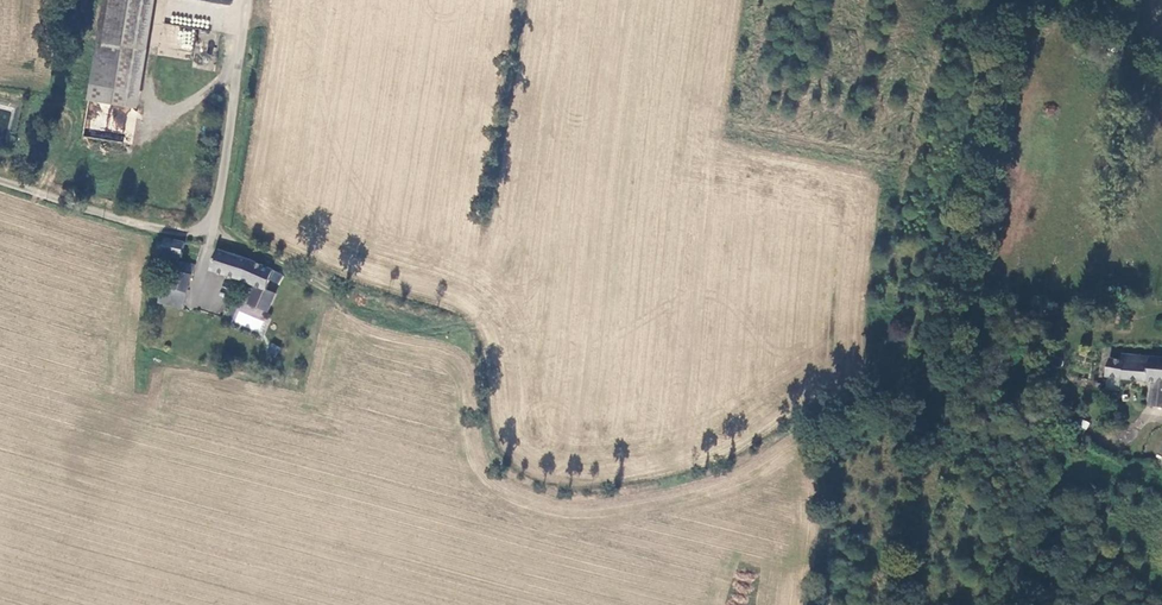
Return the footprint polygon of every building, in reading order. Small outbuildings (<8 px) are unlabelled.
[(91,98),(129,104),(145,0),(105,0),(91,98)] [(192,49),(194,27),(162,24),(160,47),(192,49)] [(164,255),(182,259),(186,244),(168,240),(167,242),(162,241),(159,241),(158,244),(158,248),(161,249),(165,251),(164,255)] [(257,264),(217,251),(211,270),(255,287),(266,292),(271,283),(279,287),(284,277),(257,264)] [(195,266),(181,262),(173,290),(179,292),(177,299),(185,301),(195,266)] [(255,287),(248,305),(266,312),(274,295),(266,292),(255,287)] [(267,353),(277,356),(279,346),(270,344),(267,353)] [(1161,411),(1161,364),(1146,361),(1145,370),(1121,367),(1122,364),(1107,362),(1104,379),(1149,387),(1145,409),(1161,411)] [(1104,410),(1095,407),(1092,416),(1101,419),(1104,410)]
